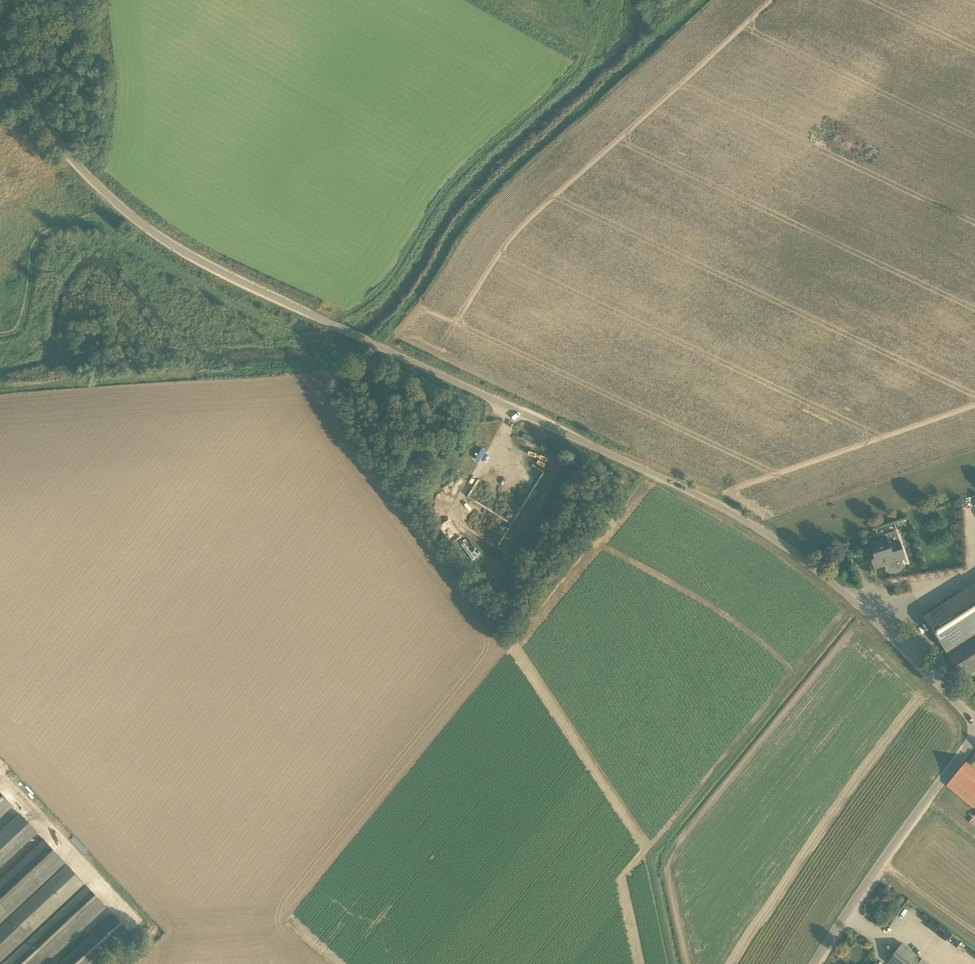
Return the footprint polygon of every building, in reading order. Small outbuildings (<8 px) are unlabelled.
[(869,552),(875,569),(884,566),(887,572),(891,575),(895,574),(898,573),(902,571),(904,566),(902,560),(903,559),(898,542),(892,544),(889,534),(878,538),(876,540),(869,542),(872,551),(869,552)] [(921,615),(944,650),(944,649),(947,653),(946,653),(964,680),(974,673),(974,589),(970,583),(921,615)] [(965,763),(947,785),(974,809),(974,771),(965,763)] [(13,805),(6,798),(9,795),(5,791),(2,793),(0,791),(0,817),(13,805)] [(38,832),(21,814),(0,833),(0,867),(38,832)] [(66,863),(45,840),(44,839),(0,880),(0,924),(66,863)] [(85,883),(67,864),(0,927),(0,963),(85,883)] [(106,906),(87,885),(2,963),(44,963),(106,906)] [(130,931),(113,914),(60,963),(95,963),(130,931)] [(890,963),(927,963),(901,944),(888,963),(890,963)]
